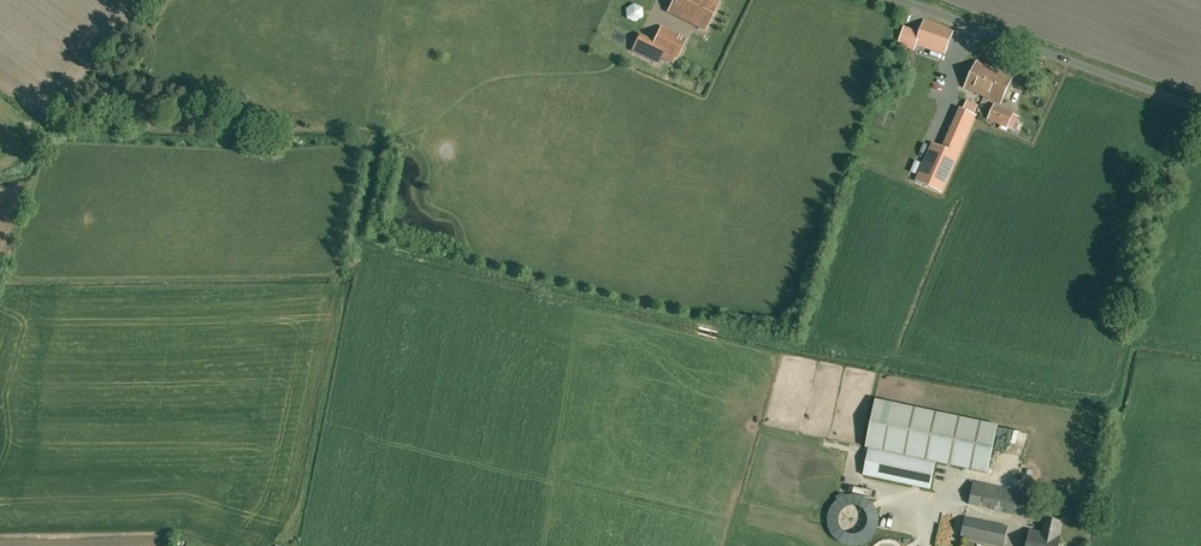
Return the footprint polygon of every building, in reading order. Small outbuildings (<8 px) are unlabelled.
[(668,11),(705,29),(718,2),(714,0),(674,0),(668,11)] [(628,8),(632,22),(649,17),(644,3),(628,8)] [(917,43),(927,47),(945,53),(954,31),(924,20),(921,29),(920,32),(904,27),(898,44),(914,50),(917,43)] [(687,39),(661,26),(650,48),(676,61),(687,39)] [(994,73),(996,70),(977,62),(965,87),(984,95),(985,92),(986,93),(992,81),(991,80),(994,73)] [(1012,77),(996,70),(994,73),(991,80),(992,81),(986,93),(985,92),(984,95),(1001,103),(1012,77)] [(1018,116),(1013,113),(994,105),(988,118),(1007,126),(1013,129),(1018,116)] [(945,148),(935,144),(919,183),(945,193),(977,115),(961,109),(945,148)] [(924,147),(922,157),(928,159),(930,148),(924,147)] [(930,487),(935,464),(987,474),(996,426),(873,402),(864,450),(868,451),(864,474),(930,487)] [(1022,437),(1031,439),(1033,432),(1023,430),(1022,437)] [(994,511),(1033,519),(1038,495),(974,482),(969,504),(995,510),(994,511)] [(972,518),(966,517),(961,538),(999,545),(1004,545),(1008,526),(972,518)] [(1027,545),(1059,545),(1060,541),(1061,537),(1058,537),(1061,521),(1044,518),(1041,533),(1030,531),(1029,536),(1027,545)]
